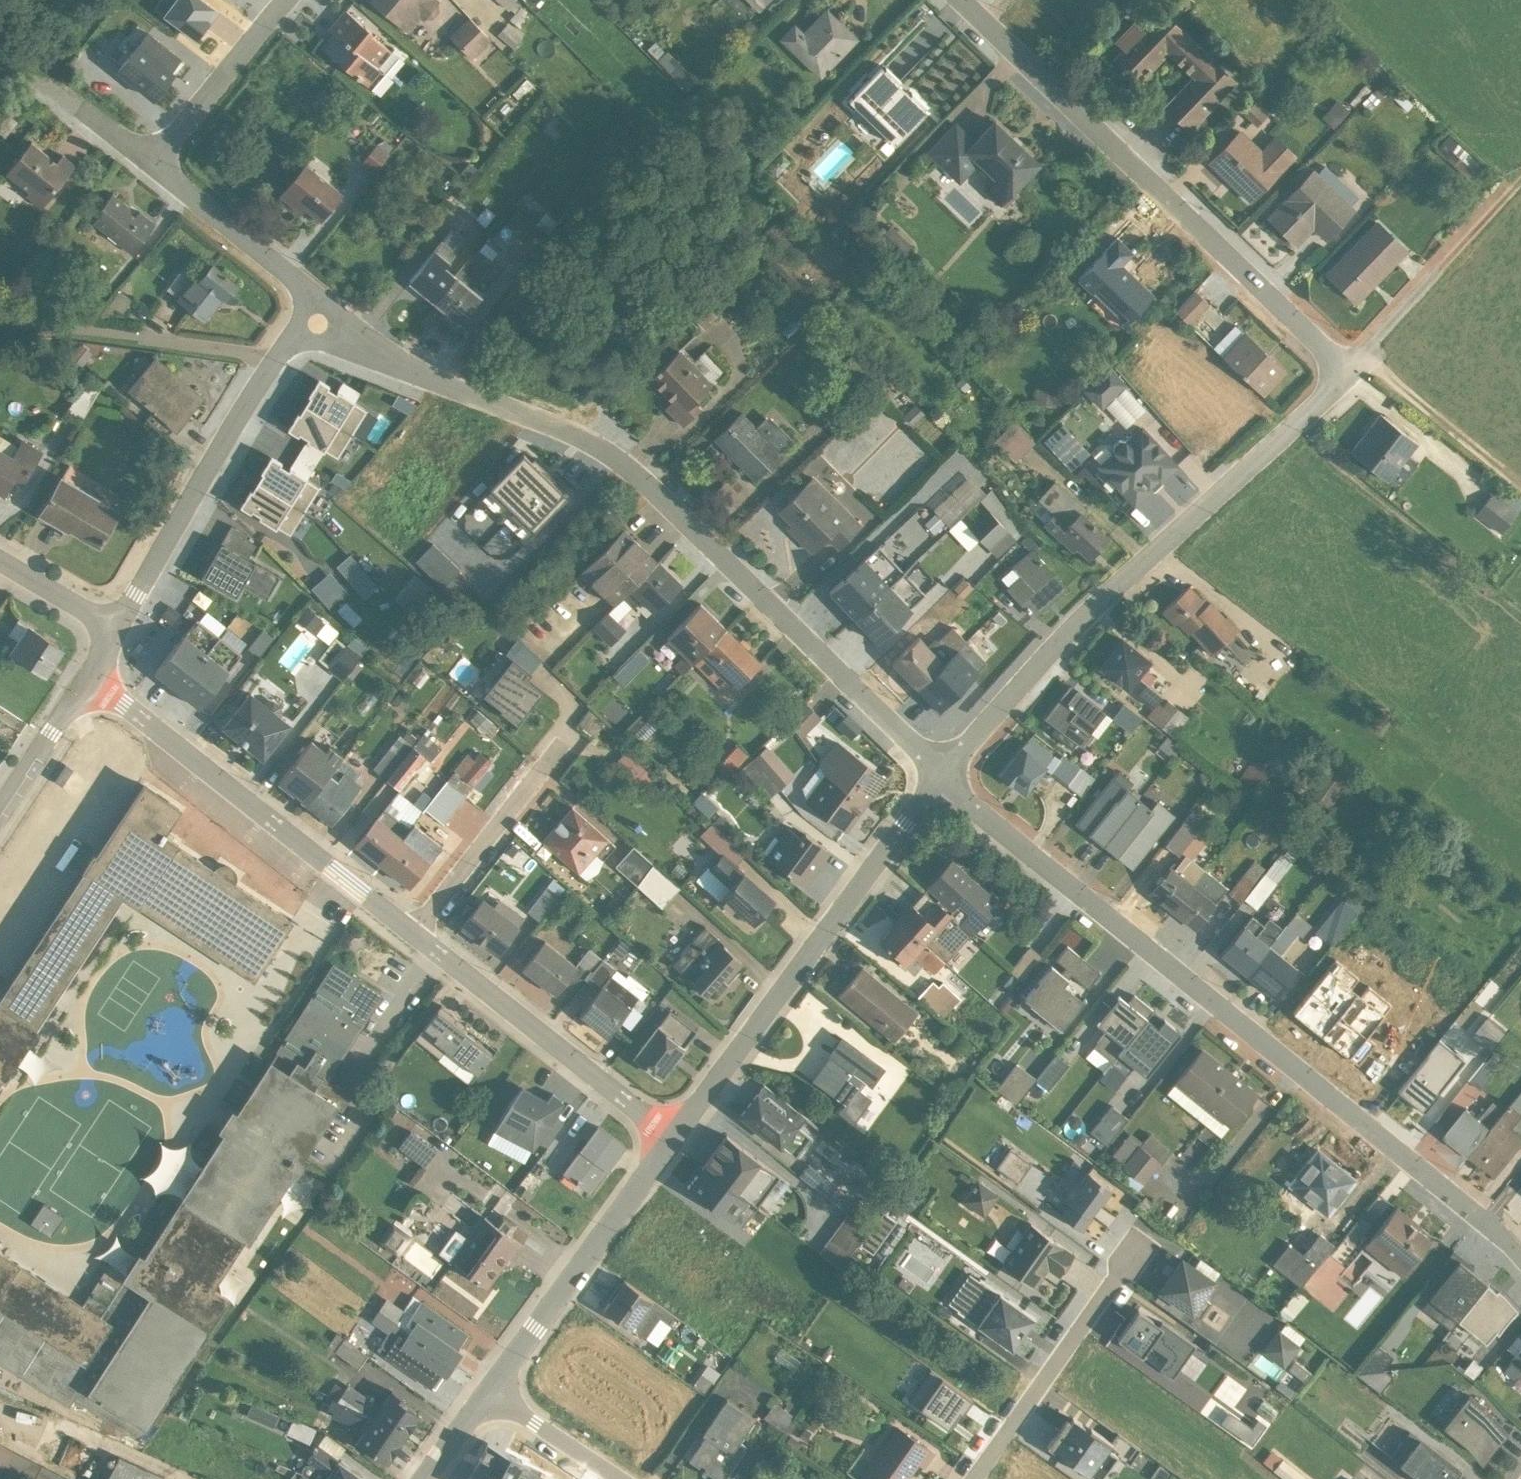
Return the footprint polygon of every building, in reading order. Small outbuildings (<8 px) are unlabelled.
[(163,15),(195,40),(208,23),(210,25),(219,12),(202,0),(174,0),(163,15)] [(410,30),(420,17),(425,17),(432,17),(436,14),(439,10),(438,4),(437,1),(437,0),(375,0),(410,30)] [(758,13),(770,0),(745,0),(758,13)] [(1175,9),(1184,0),(1165,0),(1175,9)] [(334,31),(321,44),(367,82),(381,66),(376,62),(387,48),(372,36),(375,31),(346,8),(329,26),(334,31)] [(794,23),(778,38),(819,79),(858,39),(825,8),(802,31),(794,23)] [(1134,22),(1115,42),(1122,49),(1113,59),(1137,82),(1166,54),(1190,77),(1162,107),(1188,133),(1237,82),(1160,9),(1141,28),(1134,22)] [(465,15),(449,31),(474,54),(490,37),(465,15)] [(118,69),(153,98),(175,69),(171,67),(179,55),(147,34),(118,69)] [(847,101),(893,145),(926,112),(923,109),(925,106),(911,93),(908,95),(897,84),(899,81),(885,68),(883,70),(880,67),(847,101)] [(1270,112),(1256,99),(1243,113),(1256,126),(1270,112)] [(1344,109),(1337,101),(1321,118),(1329,126),(1344,109)] [(8,114),(0,124),(0,133),(5,138),(18,122),(8,114)] [(982,191),(998,205),(1000,204),(1004,207),(1016,195),(1012,191),(1036,167),(1036,162),(1023,150),(1018,154),(1015,151),(1015,148),(1011,144),(1007,144),(1004,141),(1008,136),(993,122),(975,140),(954,121),(925,152),(959,184),(978,164),(994,178),(982,191)] [(1239,128),(1207,162),(1249,202),(1295,156),(1274,135),(1260,149),(1239,128)] [(360,164),(373,174),(389,154),(388,153),(392,147),(383,140),(378,145),(377,144),(360,164)] [(30,142),(5,174),(28,191),(26,196),(41,207),(75,166),(62,155),(53,166),(45,159),(47,156),(30,142)] [(476,169),(467,163),(459,174),(468,180),(476,169)] [(305,164),(279,196),(290,205),(294,200),(320,221),(342,194),(305,164)] [(1265,217),(1295,248),(1313,230),(1325,243),(1355,210),(1350,205),(1357,197),(1324,166),(1317,172),(1312,169),(1265,217)] [(131,205),(111,191),(101,203),(103,204),(91,220),(104,230),(102,233),(114,241),(116,239),(132,251),(155,222),(138,210),(137,212),(131,208),(131,205)] [(1406,250),(1376,221),(1325,274),(1355,302),(1406,250)] [(464,241),(451,230),(442,241),(441,240),(409,281),(434,302),(456,275),(445,267),(457,253),(455,252),(464,241)] [(1133,253),(1116,237),(1077,280),(1096,301),(1099,299),(1122,322),(1121,324),(1122,326),(1152,295),(1122,265),(1133,253)] [(472,288),(493,262),(477,249),(434,302),(460,322),(481,296),(472,288)] [(158,259),(149,252),(141,262),(150,269),(158,259)] [(165,289),(178,299),(204,320),(222,297),(225,299),(236,285),(212,265),(201,277),(198,275),(194,279),(181,269),(165,289)] [(99,315),(106,321),(115,309),(121,314),(131,300),(118,291),(99,315)] [(1189,326),(1208,304),(1194,291),(1177,309),(1177,314),(1189,326)] [(1232,343),(1242,330),(1235,324),(1224,337),(1232,343)] [(1244,334),(1221,356),(1262,395),(1284,372),(1244,334)] [(712,384),(679,350),(649,379),(671,401),(665,407),(683,425),(700,409),(694,402),(712,384)] [(141,375),(127,390),(154,411),(142,425),(154,435),(165,421),(175,429),(201,398),(155,359),(149,366),(141,358),(134,357),(133,368),(141,375)] [(1126,386),(1107,364),(1080,390),(1100,411),(1126,386)] [(68,410),(82,418),(99,389),(85,381),(68,410)] [(335,392),(318,382),(304,405),(351,434),(366,411),(353,402),(359,392),(342,382),(335,392)] [(1058,392),(1037,388),(1034,404),(1055,408),(1058,392)] [(351,434),(304,405),(289,429),(297,434),(298,433),(307,439),(298,454),(314,465),(324,450),(336,458),(351,434)] [(713,439),(755,484),(784,455),(780,450),(792,438),(767,415),(755,426),(741,411),(713,439)] [(1379,414),(1349,452),(1386,481),(1417,444),(1379,414)] [(1012,421),(993,441),(1014,462),(1034,442),(1012,421)] [(1174,466),(1141,424),(1124,440),(1119,440),(1112,445),(1112,451),(1096,465),(1133,503),(1149,489),(1146,486),(1156,477),(1159,480),(1174,466)] [(4,496),(11,482),(21,488),(43,451),(22,439),(18,446),(0,435),(0,494),(4,496)] [(271,459),(256,482),(303,511),(318,488),(305,480),(314,465),(298,454),(288,470),(271,459)] [(479,498),(525,542),(571,494),(534,458),(530,461),(522,454),(479,498)] [(61,476),(40,515),(66,530),(67,528),(98,546),(104,537),(104,536),(118,511),(61,476)] [(826,539),(837,549),(862,525),(814,478),(810,478),(779,511),(792,524),(788,529),(811,552),(826,539)] [(1054,480),(1036,499),(1052,512),(1042,524),(1072,552),(1075,548),(1087,560),(1109,537),(1083,513),(1086,509),(1054,480)] [(303,511),(256,482),(242,506),(250,511),(250,510),(260,516),(260,517),(289,535),(303,511)] [(1500,534),(1517,512),(1516,512),(1520,505),(1520,502),(1501,485),(1494,494),(1492,492),(1475,514),(1500,534)] [(1020,532),(990,489),(978,500),(986,509),(980,514),(972,506),(948,529),(967,550),(979,539),(996,558),(1020,532)] [(229,530),(201,578),(235,597),(241,586),(265,600),(278,577),(247,558),(255,545),(245,539),(247,534),(231,525),(229,530)] [(656,561),(622,528),(579,572),(612,605),(656,561)] [(1036,544),(1026,533),(1018,540),(1027,551),(1010,566),(1011,568),(1000,578),(1007,587),(1006,588),(1032,616),(1063,588),(1031,549),(1036,544)] [(433,540),(417,558),(445,582),(460,564),(433,540)] [(902,571),(878,545),(828,592),(853,618),(902,571)] [(352,551),(338,563),(365,595),(379,583),(352,551)] [(653,613),(681,583),(656,561),(591,627),(608,646),(625,629),(617,621),(640,600),(653,613)] [(311,583),(327,606),(348,590),(332,568),(311,583)] [(923,594),(902,571),(853,618),(876,642),(911,610),(909,608),(923,594)] [(962,577),(952,588),(962,598),(973,586),(962,577)] [(1188,587),(1162,611),(1173,625),(1177,623),(1187,633),(1189,632),(1209,655),(1239,628),(1226,614),(1224,616),(1204,596),(1201,598),(1188,587)] [(179,609),(168,602),(156,618),(163,622),(166,618),(170,621),(179,609)] [(725,627),(700,603),(666,638),(683,655),(673,665),(680,673),(725,627)] [(297,620),(312,632),(322,619),(308,607),(297,620)] [(153,673),(176,690),(218,637),(196,619),(153,673)] [(0,646),(0,647),(44,676),(62,649),(17,620),(0,646)] [(760,662),(725,627),(692,662),(727,696),(760,662)] [(918,636),(891,663),(917,688),(965,641),(951,627),(929,646),(918,636)] [(273,637),(262,629),(248,649),(258,657),(273,637)] [(1171,738),(1188,717),(1167,700),(1162,706),(1157,703),(1162,696),(1147,684),(1154,676),(1144,669),(1150,660),(1120,636),(1097,667),(1151,709),(1145,719),(1171,738)] [(218,637),(176,690),(199,708),(241,655),(218,637)] [(346,646),(334,637),(317,658),(328,668),(328,669),(341,680),(360,657),(346,645),(346,646)] [(516,729),(531,710),(529,709),(543,692),(523,677),(528,671),(531,674),(541,661),(518,638),(505,654),(511,659),(483,695),(500,709),(499,710),(504,713),(501,717),(516,730),(516,729)] [(919,691),(916,694),(938,716),(955,700),(952,697),(986,663),(965,641),(917,688),(919,691)] [(624,681),(650,657),(642,647),(616,672),(624,681)] [(1070,684),(1043,718),(1055,727),(1050,733),(1071,748),(1075,742),(1082,748),(1092,735),(1097,739),(1112,720),(1103,713),(1104,712),(1070,684)] [(249,694),(223,727),(262,758),(289,725),(280,718),(280,707),(272,699),(264,700),(261,703),(249,694)] [(818,718),(804,703),(787,720),(799,737),(818,718)] [(1122,704),(1111,719),(1130,733),(1142,718),(1122,704)] [(591,709),(578,725),(594,738),(603,728),(611,734),(616,729),(591,709)] [(478,711),(469,720),(483,734),(484,733),(490,738),(499,729),(493,723),(492,724),(478,711)] [(658,725),(650,717),(634,734),(642,742),(658,725)] [(769,749),(793,729),(787,720),(764,743),(766,745),(769,749)] [(401,736),(411,746),(416,739),(407,730),(401,736)] [(416,739),(411,746),(429,762),(441,749),(423,733),(416,739)] [(1080,797),(1094,779),(1034,733),(1000,776),(1013,786),(1014,785),(1023,792),(1043,768),(1080,797)] [(411,746),(399,734),(372,768),(385,778),(411,746)] [(1166,737),(1155,751),(1167,762),(1180,747),(1166,737)] [(305,804),(340,760),(342,757),(329,746),(325,751),(311,739),(278,782),(305,804)] [(485,756),(465,740),(458,748),(466,755),(447,779),(475,805),(483,795),(481,793),(489,783),(480,776),(497,754),(491,749),(485,756)] [(824,773),(865,803),(884,778),(836,742),(818,764),(824,773)] [(779,789),(793,776),(766,745),(752,758),(779,789)] [(385,778),(402,791),(416,777),(422,782),(433,770),(429,767),(431,765),(411,746),(385,778)] [(746,755),(736,746),(716,767),(726,777),(746,755)] [(625,751),(612,765),(643,793),(655,779),(625,751)] [(1333,757),(1307,793),(1328,809),(1354,773),(1333,757)] [(779,789),(752,758),(740,768),(767,799),(779,789)] [(1251,759),(1236,783),(1256,796),(1271,773),(1251,759)] [(340,760),(305,804),(306,805),(330,823),(330,824),(361,785),(354,780),(359,774),(340,760)] [(801,788),(805,799),(803,801),(845,830),(865,803),(824,773),(818,765),(801,788)] [(1129,779),(1117,770),(1074,823),(1102,845),(1139,798),(1124,786),(1129,779)] [(465,796),(447,779),(424,809),(442,824),(465,796)] [(2,1079),(3,1080),(9,1071),(13,1065),(38,1028),(37,1028),(122,897),(138,908),(140,906),(252,979),(290,921),(234,883),(235,881),(235,880),(236,878),(236,877),(236,875),(236,873),(235,872),(234,870),(233,869),(232,868),(232,867),(231,866),(230,866),(229,865),(228,865),(227,865),(227,864),(226,864),(225,864),(224,864),(223,864),(222,864),(221,864),(219,865),(218,866),(217,866),(217,867),(216,867),(215,868),(214,869),(164,836),(166,833),(163,831),(167,826),(178,809),(143,785),(95,856),(94,856),(84,871),(85,871),(0,1000),(0,1082),(2,1079)] [(354,844),(381,864),(413,823),(422,811),(397,792),(354,844)] [(1131,868),(1174,815),(1156,800),(1150,807),(1139,798),(1102,845),(1131,868)] [(613,845),(571,808),(542,841),(584,879),(588,877),(594,874),(597,872),(599,867),(602,859),(613,845)] [(1164,844),(1177,855),(1203,822),(1190,811),(1164,844)] [(723,833),(732,825),(719,813),(711,822),(723,833)] [(711,822),(699,834),(721,856),(709,868),(707,867),(696,879),(733,915),(738,911),(752,924),(753,923),(775,899),(735,864),(745,853),(711,822)] [(441,846),(413,823),(381,864),(409,887),(441,846)] [(785,826),(764,855),(787,873),(788,877),(803,888),(830,852),(802,832),(799,836),(785,826)] [(615,866),(636,884),(652,863),(632,846),(615,866)] [(1171,912),(1205,870),(1185,854),(1176,864),(1173,862),(1147,893),(1171,912)] [(1290,864),(1278,855),(1243,899),(1255,908),(1290,864)] [(997,903),(951,861),(928,887),(939,897),(935,902),(970,935),(997,903)] [(1254,861),(1228,893),(1240,903),(1266,870),(1254,861)] [(679,888),(652,863),(636,884),(661,908),(679,888)] [(1227,888),(1205,870),(1171,912),(1194,931),(1227,888)] [(552,879),(527,911),(538,921),(564,888),(552,879)] [(945,962),(970,935),(923,892),(898,920),(897,920),(945,962)] [(483,895),(460,925),(497,954),(524,919),(499,899),(495,904),(483,895)] [(1340,900),(1313,932),(1329,945),(1356,913),(1340,900)] [(1220,954),(1245,974),(1281,928),(1268,918),(1263,925),(1251,915),(1220,954)] [(911,959),(929,976),(943,961),(897,920),(879,940),(891,952),(889,955),(902,968),(911,959)] [(1297,934),(1284,924),(1281,928),(1245,974),(1273,996),(1298,968),(1281,954),(1297,934)] [(680,954),(672,965),(686,977),(687,976),(693,981),(691,983),(705,996),(726,974),(729,977),(741,963),(722,944),(723,943),(704,927),(679,953),(680,954)] [(585,979),(602,959),(587,947),(575,964),(544,940),(522,968),(523,969),(522,971),(552,994),(554,993),(555,994),(564,982),(573,989),(583,978),(585,979)] [(1003,983),(1010,989),(1018,979),(1020,980),(1041,956),(1029,946),(1009,971),(1011,973),(1003,983)] [(1082,959),(1066,946),(1055,959),(1065,967),(1060,973),(1051,965),(1024,998),(1061,1029),(1083,1001),(1063,984),(1070,975),(1087,988),(1100,972),(1082,959)] [(578,1014),(606,1036),(638,997),(640,999),(648,990),(628,975),(625,977),(602,959),(585,979),(598,990),(578,1014)] [(1357,979),(1334,960),(1292,1013),(1322,1036),(1355,994),(1350,989),(1357,979)] [(276,1051),(328,1078),(382,994),(361,980),(362,979),(352,972),(351,973),(332,962),(276,1051)] [(917,1013),(861,967),(838,996),(893,1042),(917,1013)] [(932,981),(916,997),(941,1018),(959,999),(942,982),(938,986),(932,981)] [(1374,1044),(1365,1036),(1390,1006),(1367,987),(1359,997),(1355,994),(1322,1036),(1357,1065),(1374,1044)] [(1152,1010),(1134,995),(1127,1003),(1116,995),(1095,1022),(1106,1031),(1094,1046),(1112,1060),(1152,1010)] [(446,1049),(478,1074),(494,1052),(463,1028),(467,1025),(438,1005),(414,1038),(439,1057),(446,1049)] [(1112,1060),(1098,1078),(1112,1089),(1130,1067),(1144,1078),(1180,1033),(1152,1010),(1112,1060)] [(695,1031),(668,1011),(657,1025),(656,1025),(634,1057),(660,1077),(695,1031)] [(1489,1014),(1475,1033),(1493,1046),(1507,1028),(1489,1014)] [(829,1056),(811,1079),(845,1105),(864,1081),(871,1086),(885,1068),(841,1036),(827,1054),(829,1056)] [(1397,1092),(1424,1114),(1466,1060),(1440,1039),(1397,1092)] [(1255,1094),(1200,1050),(1173,1081),(1174,1082),(1166,1093),(1220,1137),(1228,1126),(1229,1127),(1255,1094)] [(276,1051),(269,1060),(236,1112),(232,1109),(230,1111),(218,1130),(222,1133),(143,1256),(138,1252),(124,1274),(107,1264),(82,1304),(19,1262),(0,1250),(0,1363),(68,1406),(74,1398),(81,1403),(150,1297),(152,1295),(176,1311),(208,1331),(209,1329),(229,1297),(213,1287),(242,1243),(243,1241),(247,1244),(290,1178),(294,1180),(304,1163),(306,1160),(308,1158),(304,1156),(335,1108),(341,1111),(351,1095),(328,1078),(276,1051)] [(1484,1061),(1468,1080),(1480,1089),(1505,1060),(1495,1052),(1486,1063),(1484,1061)] [(1055,1055),(1036,1080),(1046,1089),(1066,1064),(1055,1055)] [(1016,1064),(996,1089),(1016,1104),(1035,1079),(1016,1064)] [(552,1098),(521,1085),(494,1128),(535,1148),(565,1099),(555,1095),(552,1098)] [(804,1117),(763,1086),(741,1114),(767,1138),(769,1136),(794,1157),(794,1156),(810,1137),(797,1126),(804,1117)] [(1466,1106),(1444,1135),(1469,1155),(1504,1111),(1493,1101),(1479,1117),(1466,1106)] [(1494,1176),(1520,1143),(1520,1111),(1513,1105),(1506,1112),(1504,1111),(1469,1155),(1494,1176)] [(1126,1119),(1110,1106),(1090,1131),(1106,1144),(1126,1119)] [(589,1193),(622,1145),(596,1125),(560,1173),(589,1193)] [(409,1132),(398,1147),(424,1167),(436,1152),(409,1132)] [(1122,1167),(1115,1176),(1136,1192),(1170,1150),(1149,1133),(1142,1141),(1130,1132),(1111,1154),(1122,1164),(1121,1166),(1122,1167)] [(777,1175),(725,1136),(702,1166),(754,1206),(777,1175)] [(1317,1148),(1287,1185),(1327,1217),(1357,1180),(1317,1148)] [(1029,1165),(1009,1150),(996,1167),(1016,1182),(1029,1165)] [(846,1195),(808,1164),(799,1174),(836,1206),(837,1206),(846,1195)] [(739,1227),(754,1206),(702,1166),(686,1187),(739,1227)] [(1109,1189),(1088,1174),(1079,1187),(1072,1182),(1061,1198),(1068,1202),(1059,1215),(1080,1230),(1090,1217),(1089,1216),(1098,1203),(1098,1204),(1109,1189)] [(927,1187),(916,1180),(903,1199),(914,1207),(927,1187)] [(998,1195),(977,1180),(962,1202),(982,1216),(998,1195)] [(1364,1246),(1400,1276),(1429,1240),(1417,1230),(1419,1227),(1395,1207),(1364,1246)] [(445,1242),(438,1252),(486,1288),(508,1258),(512,1261),(523,1246),(507,1235),(516,1223),(500,1212),(492,1224),(482,1217),(459,1247),(451,1241),(445,1242)] [(883,1212),(859,1244),(871,1252),(894,1221),(883,1212)] [(867,1229),(846,1214),(818,1253),(839,1268),(867,1229)] [(380,1241),(396,1250),(408,1231),(392,1221),(380,1241)] [(1010,1249),(1000,1263),(1033,1287),(1042,1275),(1040,1274),(1045,1267),(1058,1276),(1073,1254),(1028,1223),(1021,1232),(1015,1228),(1003,1244),(1010,1249)] [(1289,1243),(1272,1265),(1299,1286),(1333,1245),(1319,1233),(1302,1254),(1289,1243)] [(1449,1274),(1424,1307),(1453,1330),(1461,1319),(1489,1283),(1472,1270),(1475,1267),(1474,1266),(1453,1250),(1440,1267),(1449,1274)] [(1181,1260),(1159,1291),(1198,1318),(1209,1302),(1204,1299),(1215,1284),(1212,1281),(1219,1271),(1200,1258),(1193,1268),(1181,1260)] [(978,1280),(969,1272),(947,1302),(957,1309),(956,1311),(985,1331),(977,1342),(1003,1360),(1020,1372),(1028,1360),(1012,1349),(1034,1317),(978,1279),(978,1280)] [(623,1280),(602,1309),(644,1338),(659,1317),(672,1326),(677,1318),(623,1280)] [(1516,1306),(1489,1283),(1461,1319),(1489,1340),(1498,1327),(1500,1328),(1516,1306)] [(1309,1297),(1298,1288),(1276,1315),(1287,1324),(1309,1297)] [(150,1297),(81,1403),(137,1439),(144,1429),(146,1429),(208,1332),(208,1331),(176,1311),(152,1295),(150,1297)] [(461,1351),(457,1348),(467,1333),(420,1300),(419,1301),(410,1296),(402,1309),(386,1299),(378,1309),(453,1364),(461,1351)] [(440,1373),(445,1376),(453,1364),(378,1309),(370,1322),(385,1333),(375,1349),(429,1388),(440,1373)] [(1137,1310),(1116,1339),(1141,1356),(1149,1344),(1167,1357),(1159,1369),(1170,1378),(1193,1346),(1161,1322),(1157,1327),(1150,1323),(1151,1320),(1137,1310)] [(1278,1329),(1260,1351),(1281,1367),(1304,1339),(1285,1324),(1280,1330),(1278,1329)] [(1509,1342),(1518,1349),(1513,1356),(1520,1362),(1520,1328),(1509,1342)] [(336,1334),(326,1347),(357,1368),(366,1356),(336,1334)] [(1382,1370),(1392,1357),(1376,1344),(1355,1372),(1355,1373),(1382,1370)] [(1297,1359),(1290,1369),(1303,1379),(1310,1370),(1297,1359)] [(930,1370),(908,1400),(950,1430),(971,1399),(930,1370)] [(334,1383),(327,1394),(337,1399),(343,1389),(334,1383)] [(405,1435),(419,1415),(419,1414),(406,1405),(408,1401),(390,1389),(379,1405),(347,1384),(337,1399),(369,1413),(400,1436),(400,1434),(405,1434),(405,1435)] [(1445,1426),(1485,1460),(1511,1428),(1471,1395),(1445,1426)] [(331,1397),(326,1408),(331,1410),(329,1415),(363,1430),(354,1444),(371,1455),(373,1452),(387,1462),(403,1438),(369,1413),(331,1397)] [(726,1399),(702,1433),(703,1435),(688,1460),(715,1478),(722,1478),(745,1445),(739,1440),(754,1418),(726,1399)] [(793,1415),(774,1402),(763,1418),(781,1431),(793,1415)] [(252,1403),(246,1416),(273,1427),(278,1414),(252,1403)] [(791,1417),(784,1428),(789,1432),(796,1423),(800,1426),(801,1424),(791,1417)] [(1046,1446),(1088,1476),(1089,1476),(1093,1478),(1099,1478),(1115,1456),(1106,1449),(1109,1444),(1072,1418),(1062,1431),(1058,1429),(1046,1446)] [(314,1428),(292,1419),(285,1433),(309,1443),(314,1428)] [(932,1452),(896,1425),(858,1478),(905,1478),(917,1462),(922,1466),(932,1452)] [(1407,1431),(1388,1456),(1418,1478),(1456,1478),(1461,1472),(1407,1431)] [(305,1460),(309,1463),(305,1463),(303,1465),(301,1468),(301,1471),(301,1473),(309,1478),(364,1478),(351,1469),(351,1467),(340,1458),(339,1460),(336,1458),(344,1447),(325,1433),(305,1460)] [(474,1467),(497,1478),(542,1478),(544,1474),(517,1461),(519,1459),(486,1442),(474,1467)] [(0,1445),(0,1471),(17,1478),(68,1478),(0,1445)] [(1269,1450),(1260,1461),(1283,1478),(1306,1478),(1269,1450)] [(164,1477),(118,1457),(106,1478),(163,1478),(164,1477)] [(1148,1478),(1149,1478),(1165,1478),(1169,1472),(1158,1464),(1148,1478)] [(786,1465),(772,1475),(775,1478),(791,1478),(794,1477),(786,1465)] [(468,1478),(497,1478),(474,1467),(468,1478)] [(288,1478),(289,1478),(309,1478),(295,1469),(288,1478)] [(14,1478),(0,1471),(0,1478),(14,1478)]
